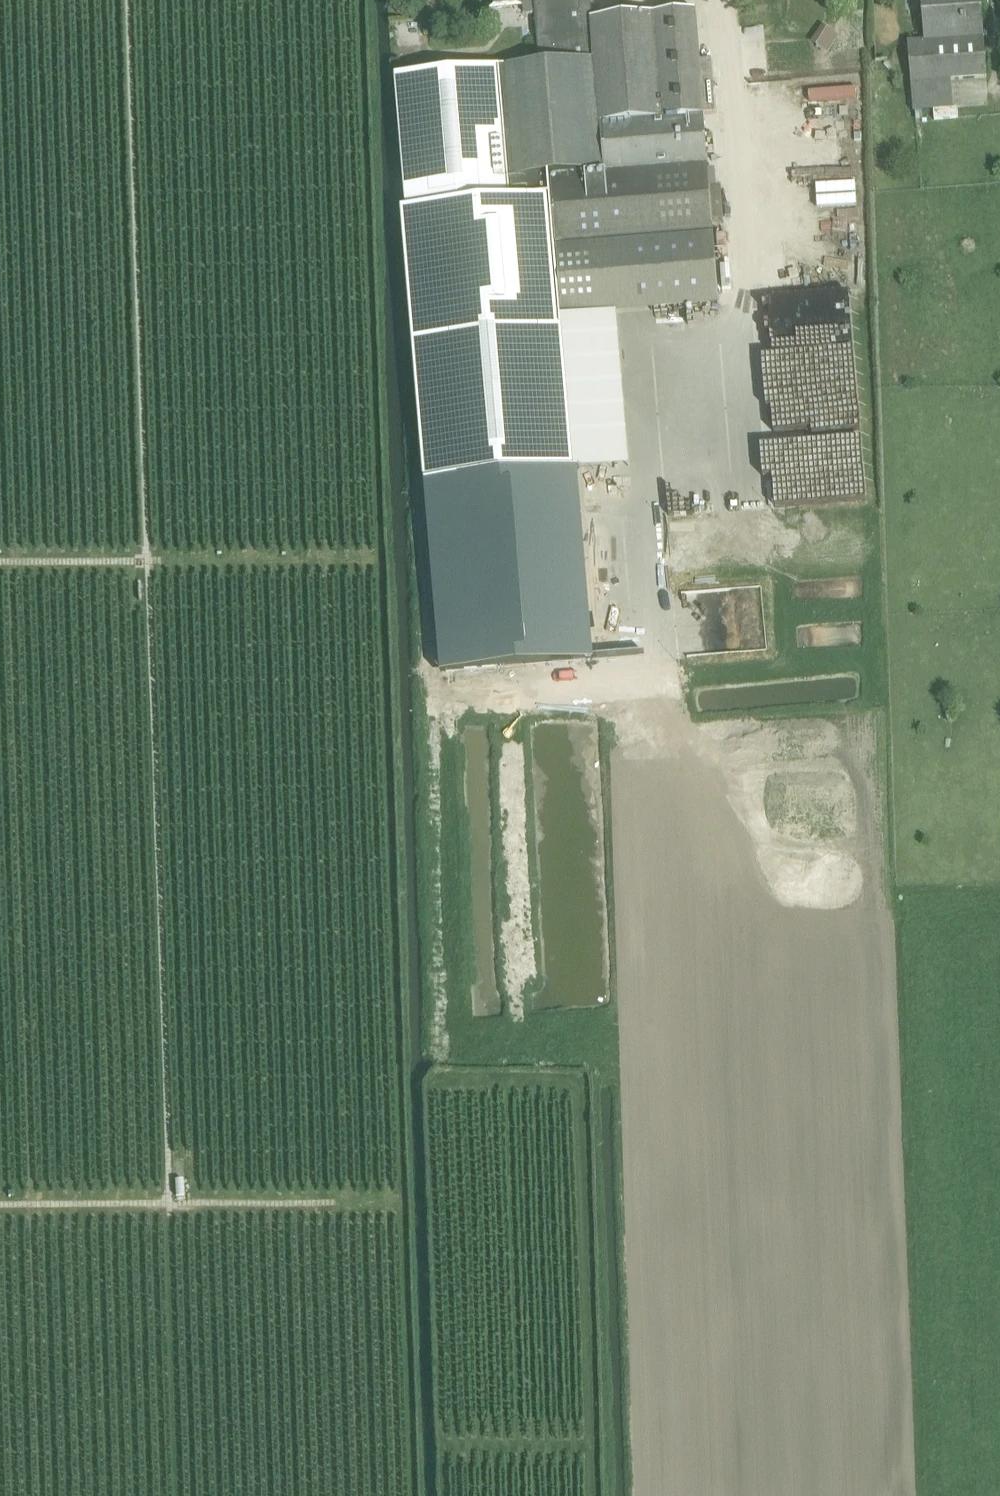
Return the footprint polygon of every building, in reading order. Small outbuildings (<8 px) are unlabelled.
[(489,8),(523,5),(523,11),(527,15),(535,14),(534,0),(489,0),(489,8)] [(498,67),(506,180),(550,176),(602,172),(706,164),(703,116),(715,115),(711,61),(699,62),(695,13),(591,21),(590,0),(534,0),(535,14),(539,64),(498,67)] [(908,44),(911,82),(952,79),(988,77),(986,40),(982,34),(980,0),(919,0),(922,43),(908,44)] [(762,56),(745,56),(745,80),(762,81),(762,56)] [(498,67),(395,76),(406,209),(402,210),(426,484),(442,675),(594,662),(593,659),(577,470),(574,471),(564,352),(561,318),(550,176),(506,180),(498,67)] [(566,276),(569,313),(729,303),(727,266),(566,276)] [(571,347),(594,347),(593,323),(570,324),(571,347)]
